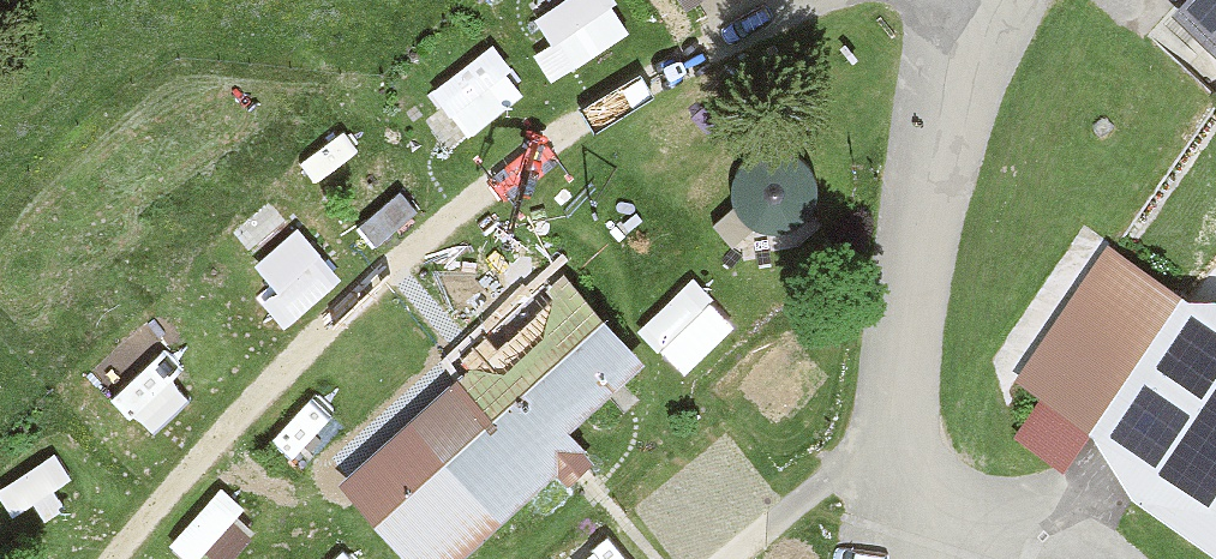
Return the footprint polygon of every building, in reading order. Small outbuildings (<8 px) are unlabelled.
[(558,62),(634,35),(622,0),(535,0),(558,62)] [(688,16),(710,0),(676,0),(688,16)] [(1182,13),(1215,44),(1215,0),(1194,0),(1182,13)] [(473,128),(533,83),(496,35),(437,80),(473,128)] [(727,195),(787,232),(826,170),(766,132),(727,195)] [(1101,442),(1193,304),(1113,251),(1021,389),(1101,442)] [(562,275),(339,482),(411,558),(445,558),(650,369),(562,275)] [(171,337),(116,386),(153,428),(208,379),(171,337)]
